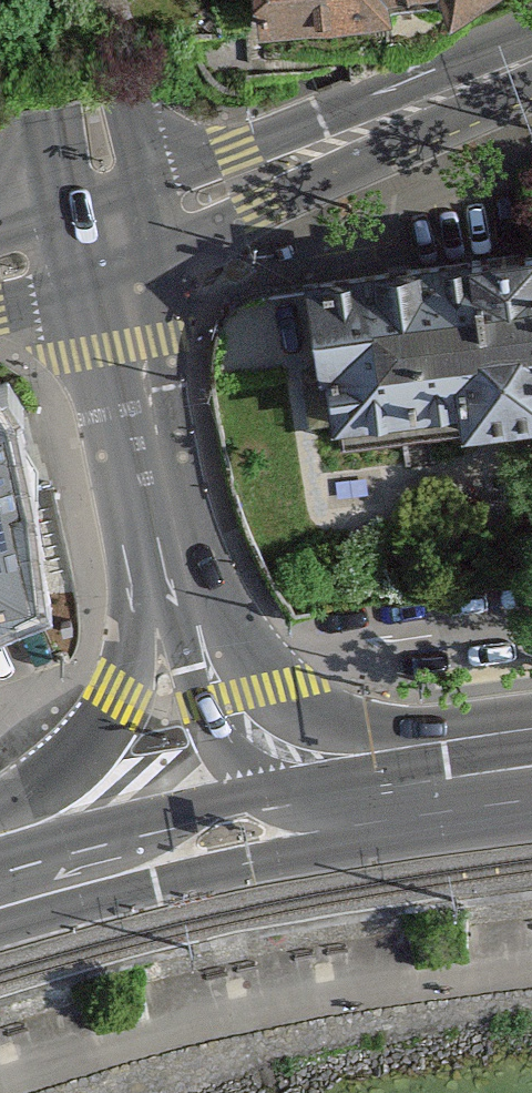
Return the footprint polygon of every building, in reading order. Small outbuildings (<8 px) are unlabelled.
[(259,21),(381,15),(452,6),(462,0),(257,0),(259,21)] [(531,418),(531,254),(326,277),(340,438),(531,418)] [(0,439),(0,612),(41,593),(0,439)]
